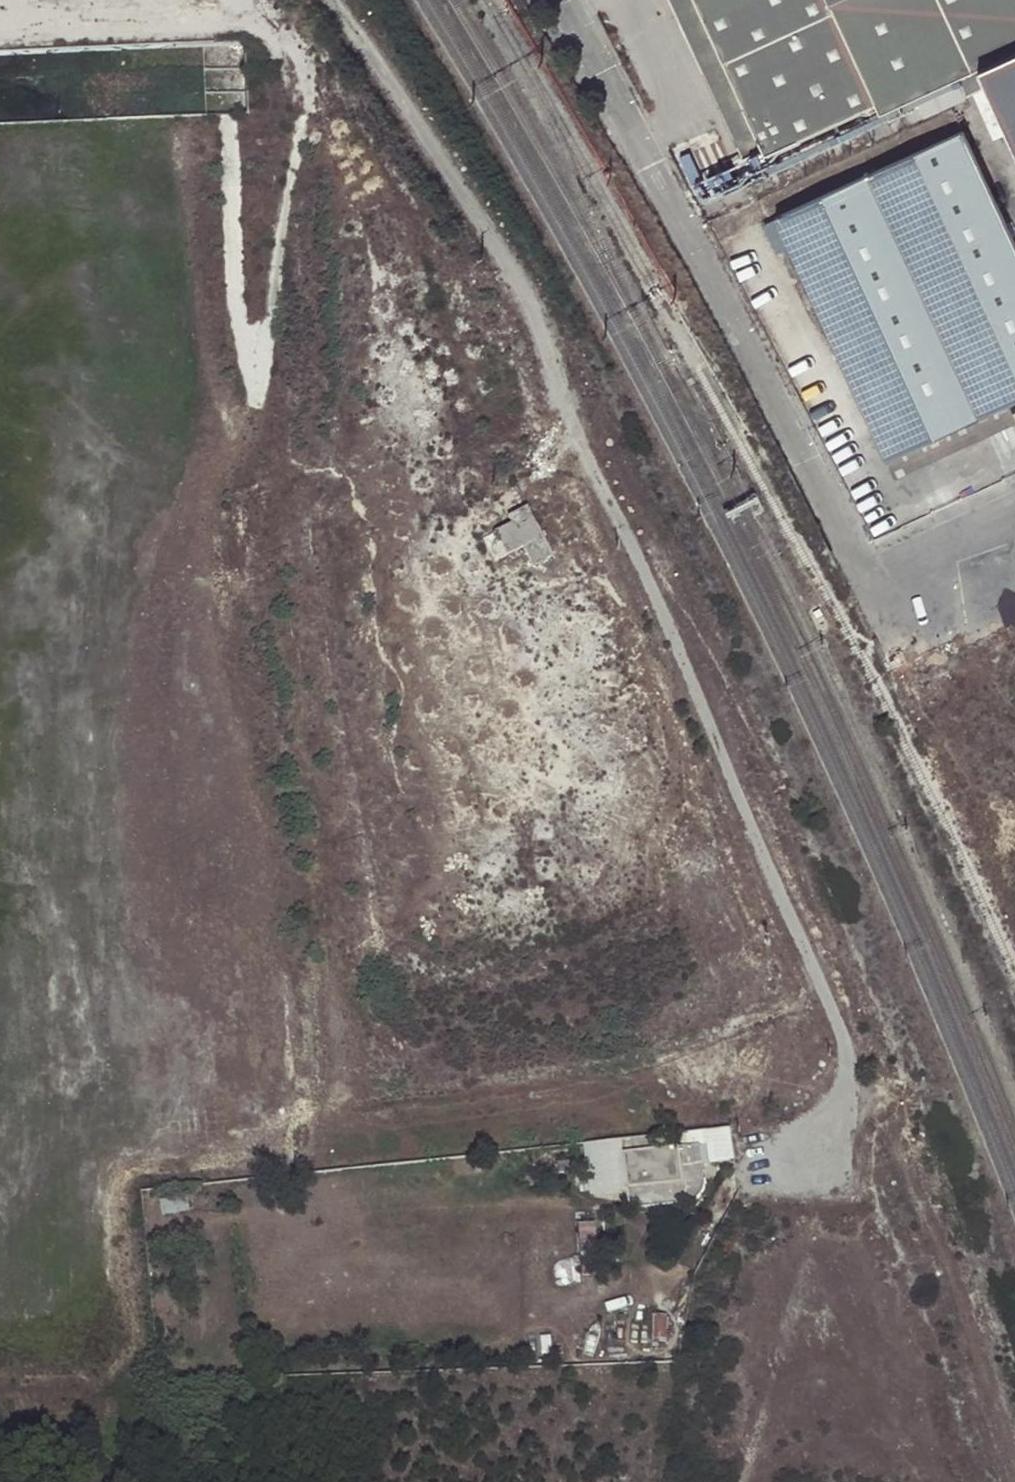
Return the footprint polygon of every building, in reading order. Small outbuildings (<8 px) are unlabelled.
[(696,0),(671,0),(735,141),(755,131),(723,60),(714,65),(706,48),(715,44),(696,0)] [(715,44),(706,48),(714,65),(723,60),(755,131),(735,141),(743,160),(763,151),(766,156),(880,104),(833,0),(696,0),(715,44)] [(1014,52),(1014,0),(833,0),(880,104),(883,111),(914,98),(964,75),(978,69),(1014,52)] [(978,69),(988,89),(991,95),(1014,84),(1014,52),(978,69)] [(988,89),(978,69),(964,75),(973,95),(988,89)] [(923,118),(973,95),(964,75),(914,98),(923,118)] [(991,95),(1000,116),(1014,109),(1014,84),(991,95)] [(988,89),(973,95),(976,102),(991,95),(988,89)] [(991,95),(976,102),(985,123),(1000,116),(991,95)] [(1000,116),(1008,134),(1014,148),(1014,109),(1000,116)] [(1000,116),(985,123),(993,141),(1008,134),(1000,116)] [(1008,405),(1014,402),(1014,250),(961,134),(905,160),(774,220),(885,462),(1008,405)] [(1008,405),(885,462),(893,479),(1014,423),(1014,421),(1008,405)] [(494,546),(501,559),(518,551),(531,575),(553,565),(524,510),(504,520),(507,526),(478,541),(484,552),(494,546)] [(734,1159),(731,1127),(704,1130),(708,1162),(734,1159)] [(706,1177),(701,1143),(678,1147),(678,1145),(625,1152),(630,1187),(683,1181),(706,1177)] [(683,1181),(630,1187),(632,1209),(689,1202),(694,1200),(698,1197),(703,1192),(706,1187),(706,1182),(706,1179),(706,1177),(683,1181)] [(594,1277),(590,1227),(575,1229),(579,1279),(594,1277)]
